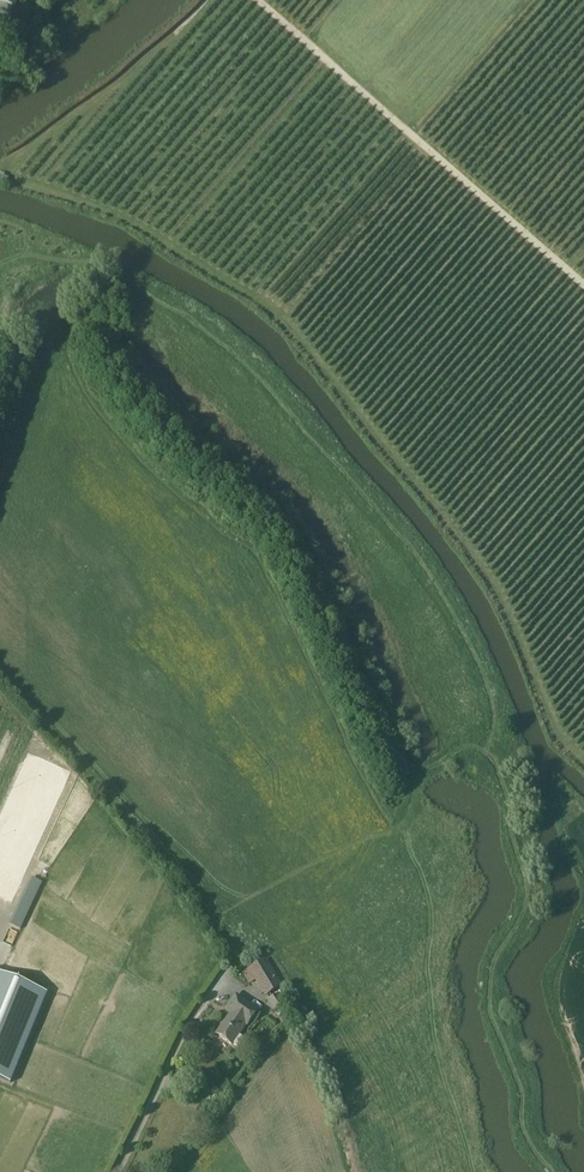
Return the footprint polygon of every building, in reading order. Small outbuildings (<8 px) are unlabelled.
[(9,23),(13,7),(14,8),(16,0),(0,0),(0,20),(9,23)] [(23,928),(38,896),(29,891),(14,924),(23,928)] [(266,959),(242,973),(249,985),(256,981),(265,997),(283,987),(266,959)] [(0,974),(0,1079),(10,1083),(47,994),(0,974)] [(279,994),(266,1001),(269,1006),(274,1012),(285,1005),(279,994)] [(219,1036),(218,1037),(232,1046),(233,1044),(239,1048),(245,1039),(240,1035),(246,1026),(247,1027),(259,1010),(254,1008),(242,1000),(235,995),(224,1011),(229,1014),(232,1017),(220,1035),(219,1036)] [(194,1123),(201,1127),(205,1122),(197,1118),(194,1123)]
